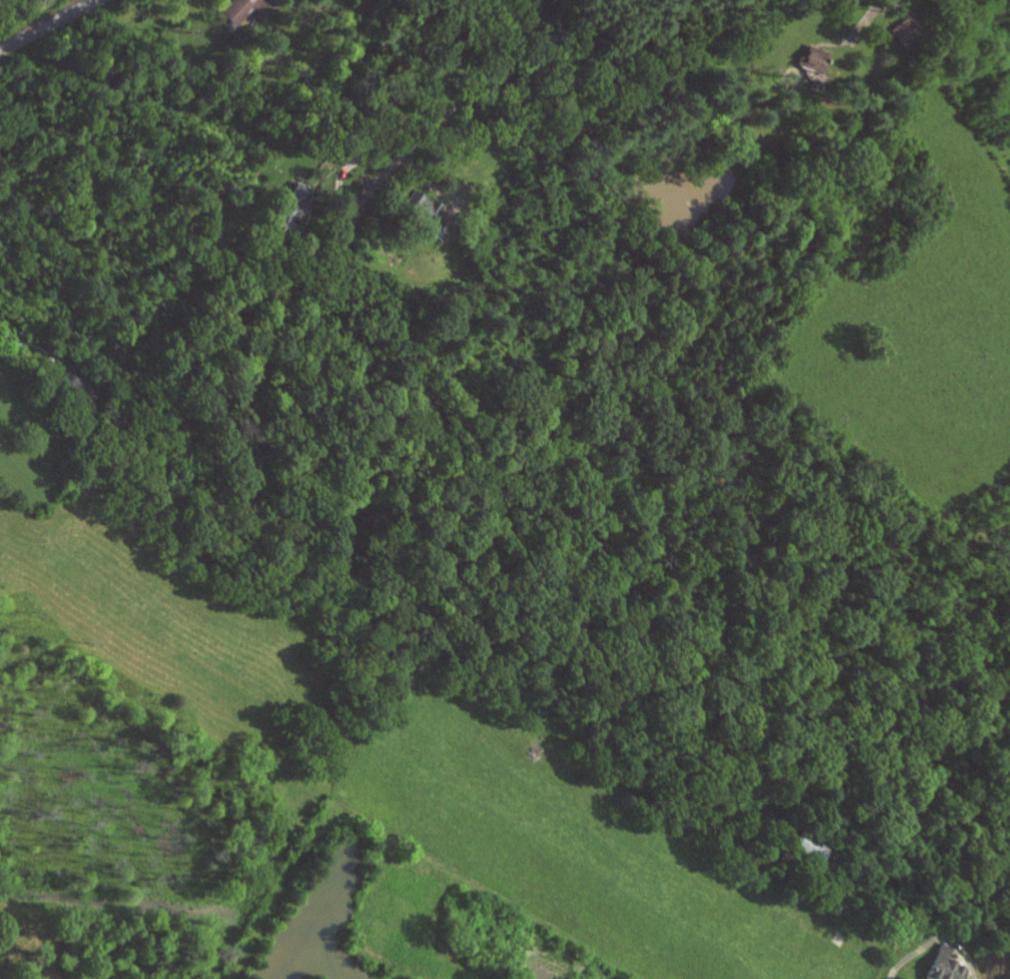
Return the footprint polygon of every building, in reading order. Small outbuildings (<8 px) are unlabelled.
[(254,8),(259,12),(271,0),(229,0),(219,11),(236,27),(254,8)] [(887,30),(902,48),(923,31),(908,13),(887,30)] [(828,53),(806,46),(800,67),(821,73),(828,53)] [(307,186),(291,180),(273,229),(294,236),(299,225),(292,222),(295,213),(303,216),(308,204),(301,202),(307,186)] [(441,222),(448,210),(413,189),(401,209),(447,236),(451,228),(441,222)] [(791,846),(819,864),(829,848),(801,830),(791,846)] [(949,959),(954,949),(944,943),(925,978),(963,978),(968,969),(949,959)]
